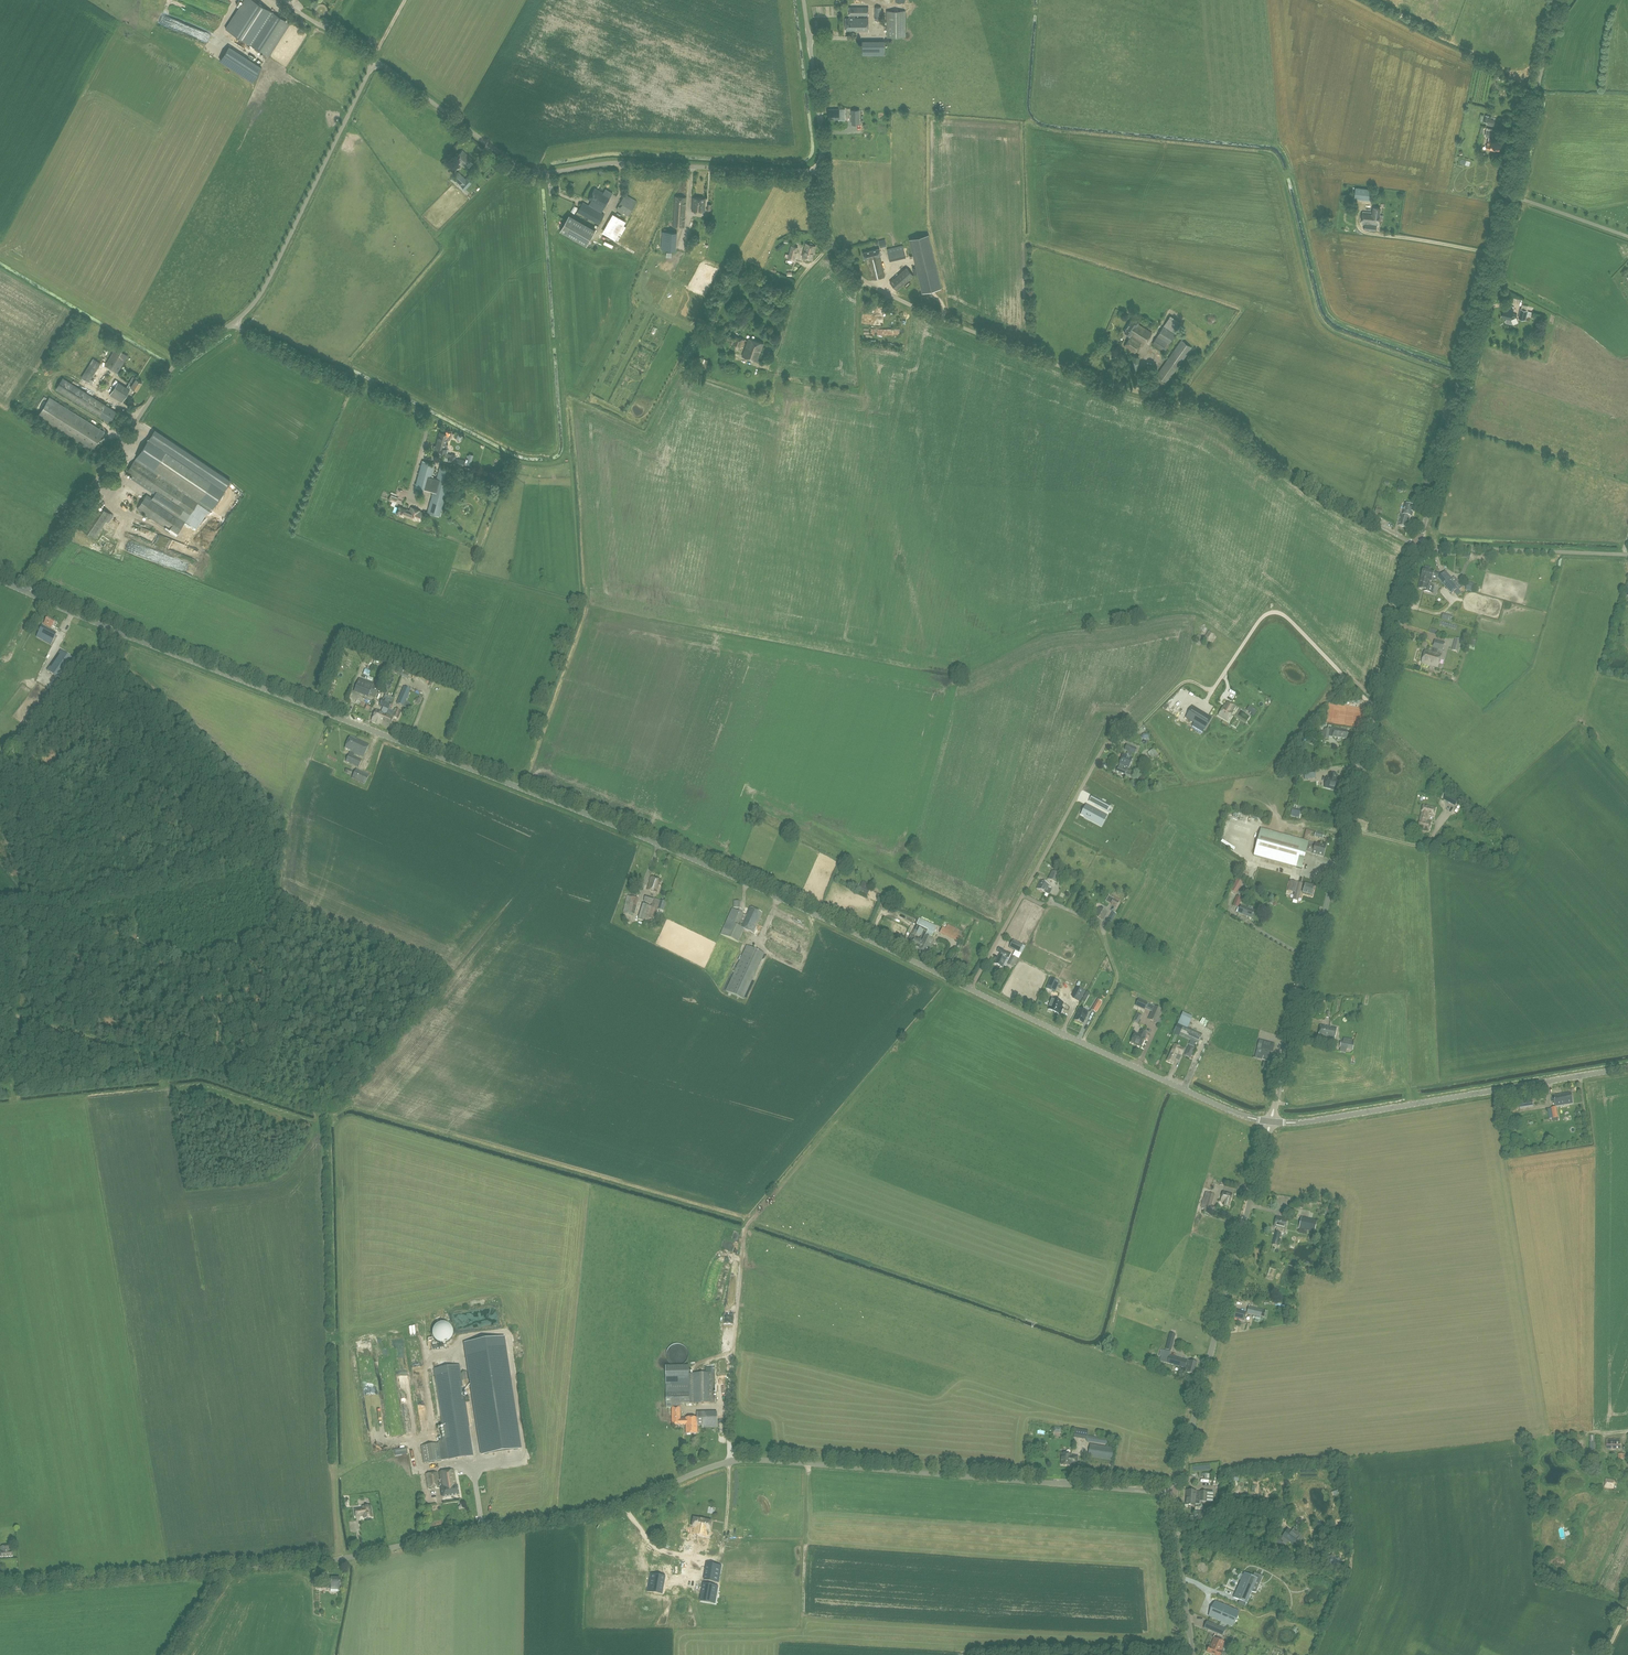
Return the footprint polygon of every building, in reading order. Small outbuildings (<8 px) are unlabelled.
[(216,13),(221,2),(215,0),(213,0),(210,7),(213,8),(212,10),(216,13)] [(269,57),(290,23),(254,0),(244,0),(225,28),(269,57)] [(868,6),(849,7),(850,18),(845,18),(846,31),(868,30),(868,17),(853,18),(853,15),(869,14),(868,6)] [(886,11),(887,37),(906,37),(906,11),(886,11)] [(885,42),(864,43),(864,55),(886,55),(885,42)] [(261,68),(227,46),(218,61),(252,82),(261,68)] [(840,109),(829,109),(829,119),(840,119),(840,115),(844,115),(844,112),(840,112),(840,109)] [(1499,121),(1489,119),(1488,123),(1487,124),(1498,127),(1499,121)] [(1501,144),(1492,142),(1492,141),(1488,140),(1486,148),(1494,150),(1494,149),(1499,151),(1501,144)] [(472,159),(463,150),(455,158),(456,160),(455,161),(459,164),(460,163),(464,167),(472,159)] [(454,160),(451,163),(457,169),(460,165),(459,164),(455,161),(454,160)] [(465,179),(458,172),(453,178),(465,189),(475,178),(471,173),(465,179)] [(599,224),(604,214),(596,210),(599,205),(604,208),(610,196),(595,188),(588,199),(594,202),(591,207),(583,202),(578,212),(599,224)] [(1372,190),(1355,188),(1354,199),(1370,201),(1372,190)] [(628,216),(637,201),(625,194),(617,209),(628,216)] [(673,226),(684,227),(686,197),(676,196),(673,226)] [(706,198),(693,197),(692,210),(704,212),(706,198)] [(1378,226),(1379,215),(1380,208),(1373,207),(1372,212),(1363,211),(1361,224),(1364,224),(1364,229),(1376,231),(1376,225),(1378,226)] [(596,229),(569,215),(561,231),(587,245),(596,229)] [(617,231),(616,234),(611,231),(609,235),(608,234),(606,238),(612,241),(618,232),(617,231)] [(662,249),(676,250),(677,232),(663,231),(662,249)] [(929,234),(909,239),(922,292),(942,288),(929,234)] [(805,243),(805,247),(802,257),(812,259),(816,246),(812,245),(813,244),(812,243),(810,242),(809,243),(809,244),(805,243)] [(890,260),(900,258),(899,251),(904,250),(903,245),(888,249),(890,260)] [(794,260),(798,247),(791,246),(788,258),(794,260)] [(880,248),(863,252),(865,259),(867,259),(872,279),(884,276),(879,255),(881,255),(880,248)] [(907,267),(890,282),(897,290),(914,275),(907,267)] [(1507,318),(1506,320),(1507,323),(1512,324),(1512,322),(1511,319),(1512,316),(1516,317),(1517,314),(1513,313),(1513,310),(1511,310),(1511,309),(1507,308),(1507,309),(1504,308),(1502,317),(1507,318)] [(1527,310),(1521,309),(1519,318),(1525,319),(1526,315),(1531,316),(1532,312),(1527,311),(1527,310)] [(1164,351),(1183,323),(1170,315),(1152,343),(1164,351)] [(1145,343),(1152,332),(1137,323),(1138,322),(1132,318),(1124,332),(1129,335),(1130,334),(1145,343)] [(731,344),(742,348),(743,344),(744,344),(745,339),(734,335),(731,344)] [(1135,352),(1141,343),(1131,336),(1124,345),(1135,352)] [(749,337),(746,345),(742,355),(757,361),(764,343),(749,337)] [(1192,347),(1181,340),(1157,375),(1167,382),(1192,347)] [(116,349),(109,375),(116,377),(118,372),(122,373),(128,352),(116,349)] [(1139,356),(1131,355),(1129,370),(1137,372),(1139,356)] [(708,361),(699,358),(695,367),(706,371),(708,361)] [(93,382),(101,365),(94,361),(86,378),(93,382)] [(110,396),(122,403),(132,388),(137,391),(143,382),(136,379),(132,386),(129,384),(126,388),(118,383),(110,396)] [(71,394),(79,398),(82,394),(74,390),(71,394)] [(109,419),(114,414),(109,409),(104,414),(109,419)] [(91,431),(101,437),(104,432),(94,426),(91,431)] [(138,509),(170,530),(177,534),(187,519),(181,514),(184,510),(190,514),(198,503),(190,497),(192,493),(213,507),(231,480),(155,429),(137,457),(163,474),(161,478),(135,460),(129,469),(127,468),(125,471),(160,494),(156,501),(147,495),(138,509)] [(433,449),(446,453),(447,449),(444,448),(447,438),(450,438),(451,432),(445,430),(444,433),(440,432),(436,446),(434,445),(433,449)] [(455,458),(456,455),(451,453),(451,456),(449,456),(447,462),(457,464),(459,459),(458,459),(455,458)] [(428,490),(431,477),(435,464),(422,460),(415,486),(428,490)] [(431,477),(428,490),(433,492),(427,512),(440,516),(453,469),(440,465),(436,478),(431,477)] [(97,504),(81,527),(95,538),(111,513),(97,504)] [(1406,504),(1403,514),(1401,514),(1400,517),(1401,518),(1398,525),(1406,527),(1409,516),(1412,517),(1415,506),(1406,504)] [(404,515),(408,517),(412,507),(411,507),(409,512),(405,510),(406,509),(399,506),(396,513),(403,516),(404,515)] [(412,507),(408,517),(416,520),(416,519),(419,521),(423,512),(420,511),(412,507)] [(1421,578),(1429,580),(1432,581),(1435,581),(1435,579),(1437,580),(1438,578),(1452,594),(1458,588),(1444,572),(1440,576),(1433,571),(1430,570),(1431,568),(1425,566),(1425,569),(1423,569),(1421,578)] [(1428,585),(1429,580),(1421,578),(1418,588),(1423,589),(1423,591),(1432,593),(1434,586),(1428,585)] [(54,637),(55,634),(41,626),(39,629),(40,630),(38,635),(52,642),(55,638),(54,637)] [(1215,634),(1209,631),(1205,637),(1210,641),(1215,634)] [(1455,638),(1452,650),(1459,652),(1462,640),(1455,638)] [(1425,650),(1422,663),(1438,667),(1442,655),(1435,653),(1436,649),(1443,650),(1445,643),(1435,640),(1431,652),(1425,650)] [(66,655),(61,652),(48,670),(53,673),(52,673),(56,676),(60,678),(73,660),(68,657),(69,657),(66,655)] [(391,665),(389,670),(407,678),(410,673),(391,665)] [(379,686),(359,679),(355,690),(375,697),(379,686)] [(403,706),(409,692),(410,691),(404,688),(397,703),(403,706)] [(1212,695),(1208,698),(1207,697),(1203,701),(1214,711),(1221,703),(1212,695)] [(395,708),(393,712),(388,709),(391,703),(383,700),(380,706),(384,707),(382,712),(376,709),(371,721),(377,723),(377,722),(389,727),(393,717),(398,719),(401,711),(395,708)] [(1234,711),(1233,711),(1235,707),(1228,702),(1226,704),(1225,704),(1218,714),(1227,720),(1234,711)] [(1195,706),(1187,716),(1205,730),(1213,719),(1195,706)] [(1360,724),(1358,707),(1350,708),(1351,713),(1352,713),(1352,722),(1351,722),(1351,725),(1360,724)] [(1346,738),(1347,730),(1334,728),(1333,736),(1346,738)] [(1324,729),(1323,732),(1322,731),(1321,737),(1322,738),(1322,739),(1329,740),(1330,730),(1324,729)] [(350,737),(345,749),(350,751),(346,762),(359,768),(362,760),(354,757),(355,754),(363,757),(369,744),(357,739),(356,740),(350,737)] [(1128,769),(1134,754),(1137,749),(1127,745),(1125,750),(1128,751),(1126,755),(1123,754),(1119,764),(1120,764),(1118,767),(1116,771),(1125,775),(1124,776),(1132,779),(1134,773),(1127,770),(1128,769)] [(1148,752),(1152,759),(1159,754),(1155,748),(1148,752)] [(365,784),(369,775),(356,769),(352,778),(365,784)] [(1314,769),(1304,771),(1305,779),(1310,778),(1309,775),(1315,774),(1314,769)] [(1324,787),(1339,790),(1341,780),(1337,779),(1338,775),(1330,773),(1329,777),(1327,776),(1324,787)] [(1447,793),(1443,799),(1455,806),(1459,799),(1447,793)] [(1098,799),(1095,804),(1107,811),(1110,806),(1098,799)] [(1424,804),(1418,828),(1429,831),(1432,821),(1426,819),(1427,817),(1428,818),(1428,814),(1433,815),(1435,807),(1424,804)] [(1086,805),(1081,814),(1085,817),(1087,813),(1092,815),(1090,819),(1098,824),(1104,814),(1086,805)] [(1308,842),(1304,841),(1260,829),(1253,856),(1301,869),(1304,859),(1306,851),(1312,853),(1314,847),(1307,845),(1308,842)] [(1326,846),(1316,843),(1315,842),(1314,847),(1312,853),(1323,856),(1326,846)] [(1277,864),(1276,868),(1292,872),(1293,868),(1277,864)] [(1049,878),(1057,882),(1061,874),(1052,870),(1049,878)] [(662,880),(652,877),(648,890),(658,893),(662,880)] [(1238,877),(1230,889),(1236,893),(1243,881),(1238,877)] [(1048,888),(1049,885),(1041,880),(1037,888),(1045,893),(1046,892),(1050,894),(1052,890),(1048,888)] [(1311,895),(1314,887),(1291,880),(1288,890),(1295,892),(1294,895),(1299,896),(1301,888),(1304,889),(1303,892),(1311,895)] [(857,892),(867,896),(871,888),(861,883),(857,892)] [(1110,895),(1108,898),(1112,901),(1110,903),(1116,907),(1120,901),(1110,895)] [(630,913),(634,897),(628,896),(624,912),(630,913)] [(1238,907),(1241,898),(1237,896),(1233,905),(1238,907)] [(647,922),(649,916),(652,906),(651,906),(643,904),(638,920),(647,922)] [(1253,918),(1255,911),(1241,906),(1239,913),(1253,918)] [(753,933),(763,913),(751,907),(747,915),(733,909),(721,934),(738,943),(745,929),(753,933)] [(1108,913),(1099,907),(1095,915),(1103,920),(1108,913)] [(1113,911),(1108,919),(1112,921),(1117,913),(1113,911)] [(934,940),(925,936),(926,934),(932,936),(935,928),(918,921),(917,924),(914,930),(912,933),(915,935),(917,932),(919,928),(924,930),(920,939),(916,938),(912,946),(919,949),(927,953),(930,947),(931,947),(934,940)] [(948,937),(951,931),(942,927),(940,933),(948,937)] [(960,943),(963,937),(957,934),(954,940),(960,943)] [(1014,940),(1010,948),(1020,952),(1023,945),(1014,940)] [(747,945),(726,990),(744,999),(765,953),(747,945)] [(1003,950),(1004,949),(1000,947),(997,952),(1000,953),(1007,957),(1009,958),(1012,953),(1008,951),(1008,952),(1003,950)] [(995,963),(1002,967),(1007,957),(1000,953),(995,963)] [(1047,989),(1054,992),(1059,981),(1052,978),(1047,989)] [(1053,998),(1048,1009),(1060,1014),(1063,1008),(1061,1007),(1063,1003),(1053,998)] [(1157,1022),(1163,1009),(1139,999),(1136,1006),(1145,1009),(1152,1012),(1149,1019),(1157,1022)] [(1096,1013),(1102,1003),(1097,1000),(1091,1010),(1096,1013)] [(1088,1012),(1081,1009),(1076,1021),(1083,1024),(1088,1012)] [(1203,1034),(1188,1028),(1178,1024),(1176,1029),(1200,1040),(1203,1034)] [(1335,1039),(1337,1027),(1321,1024),(1318,1036),(1335,1039)] [(1147,1034),(1142,1031),(1141,1031),(1139,1035),(1135,1034),(1134,1037),(1132,1042),(1142,1047),(1145,1039),(1147,1034)] [(1273,1052),(1275,1044),(1259,1040),(1254,1057),(1275,1063),(1275,1060),(1274,1060),(1274,1058),(1273,1056),(1271,1055),(1272,1052),(1273,1052)] [(1353,1050),(1354,1044),(1341,1041),(1339,1048),(1353,1050)] [(1173,1064),(1178,1053),(1182,1055),(1185,1049),(1175,1044),(1167,1061),(1173,1064)] [(1189,1045),(1186,1051),(1192,1054),(1194,1048),(1189,1045)] [(1555,1097),(1556,1106),(1573,1103),(1572,1094),(1555,1097)] [(1553,1118),(1558,1117),(1556,1107),(1551,1108),(1552,1111),(1548,1111),(1549,1118),(1553,1117),(1553,1118)] [(1229,1208),(1233,1194),(1224,1192),(1221,1200),(1226,1201),(1224,1206),(1229,1208)] [(1212,1205),(1215,1194),(1209,1193),(1206,1203),(1212,1205)] [(1286,1229),(1285,1229),(1288,1219),(1276,1216),(1274,1227),(1277,1227),(1276,1230),(1272,1244),(1278,1246),(1281,1233),(1281,1232),(1285,1233),(1286,1229)] [(1307,1230),(1315,1232),(1317,1220),(1301,1217),(1299,1228),(1299,1233),(1306,1235),(1307,1230)] [(1265,1311),(1266,1311),(1263,1310),(1248,1307),(1247,1313),(1261,1316),(1266,1317),(1267,1312),(1265,1311)] [(1244,1320),(1246,1312),(1235,1310),(1233,1318),(1244,1320)] [(1166,1349),(1171,1350),(1175,1334),(1170,1333),(1166,1349)] [(1158,1361),(1168,1363),(1170,1355),(1171,1351),(1160,1349),(1159,1352),(1160,1352),(1158,1361)] [(1170,1355),(1168,1363),(1183,1367),(1182,1371),(1194,1374),(1198,1363),(1170,1355)] [(690,1373),(690,1366),(666,1366),(666,1374),(667,1408),(672,1407),(672,1403),(691,1403),(690,1373)] [(710,1373),(690,1373),(691,1403),(714,1403),(713,1373),(713,1370),(710,1370),(710,1373)] [(436,1376),(448,1460),(473,1456),(460,1372),(436,1376)] [(510,1381),(471,1387),(482,1454),(520,1448),(510,1381)] [(681,1418),(680,1407),(672,1407),(672,1425),(686,1425),(686,1434),(698,1434),(697,1423),(697,1417),(681,1418)] [(720,1428),(719,1414),(700,1415),(701,1420),(703,1419),(704,1428),(720,1428)] [(1089,1431),(1075,1429),(1074,1437),(1087,1440),(1087,1441),(1107,1444),(1107,1439),(1088,1436),(1089,1431)] [(1620,1440),(1606,1440),(1606,1450),(1620,1450),(1620,1440)] [(424,1464),(442,1461),(439,1443),(421,1446),(424,1464)] [(1112,1460),(1114,1447),(1090,1444),(1088,1456),(1112,1460)] [(1061,1453),(1061,1465),(1063,1465),(1063,1466),(1068,1466),(1071,1466),(1071,1464),(1078,1464),(1078,1456),(1072,1455),(1072,1454),(1069,1454),(1069,1453),(1064,1453),(1061,1453)] [(456,1485),(453,1470),(439,1472),(440,1480),(438,1481),(437,1473),(425,1475),(428,1488),(441,1486),(441,1487),(440,1487),(442,1497),(458,1495),(457,1485),(456,1485)] [(1614,1489),(1615,1481),(1606,1479),(1605,1488),(1614,1489)] [(1201,1492),(1196,1491),(1186,1490),(1185,1504),(1195,1505),(1195,1504),(1200,1504),(1200,1501),(1206,1502),(1207,1492),(1201,1491),(1201,1492)] [(362,1507),(362,1508),(354,1509),(355,1517),(360,1516),(360,1515),(363,1515),(364,1519),(366,1518),(366,1519),(369,1519),(369,1518),(372,1518),(371,1506),(362,1507)] [(1195,1513),(1194,1520),(1205,1522),(1209,1522),(1210,1513),(1195,1511),(1195,1513)] [(712,1521),(695,1518),(693,1533),(707,1536),(708,1530),(711,1530),(712,1521)] [(686,1543),(689,1526),(679,1524),(676,1541),(686,1543)] [(1292,1533),(1288,1530),(1282,1539),(1278,1536),(1275,1540),(1280,1544),(1283,1540),(1291,1546),(1297,1539),(1299,1540),(1302,1536),(1294,1530),(1292,1533)] [(12,1551),(11,1546),(1,1546),(1,1552),(0,1552),(0,1557),(13,1556),(13,1551),(12,1551)] [(653,1559),(650,1570),(664,1573),(665,1563),(658,1562),(659,1560),(653,1559)] [(699,1579),(713,1581),(715,1567),(702,1565),(699,1579)] [(1247,1603),(1258,1579),(1245,1573),(1238,1588),(1239,1589),(1237,1593),(1236,1593),(1234,1598),(1247,1603)] [(662,1575),(645,1574),(643,1594),(661,1595),(662,1575)] [(339,1589),(340,1578),(331,1578),(327,1577),(326,1588),(331,1589),(339,1589)] [(1231,1582),(1235,1587),(1239,1585),(1235,1579),(1231,1582)] [(701,1583),(699,1599),(706,1600),(707,1596),(713,1596),(714,1584),(701,1583)] [(1226,1594),(1232,1596),(1235,1588),(1230,1586),(1226,1594)] [(1237,1612),(1215,1602),(1209,1615),(1231,1624),(1232,1624),(1231,1624),(1236,1612),(1237,1612)] [(1204,1628),(1222,1636),(1225,1630),(1219,1627),(1219,1628),(1207,1622),(1204,1628)] [(1221,1651),(1225,1642),(1214,1637),(1211,1647),(1209,1646),(1207,1652),(1214,1654),(1224,1654),(1225,1653),(1222,1652),(1221,1651)]
